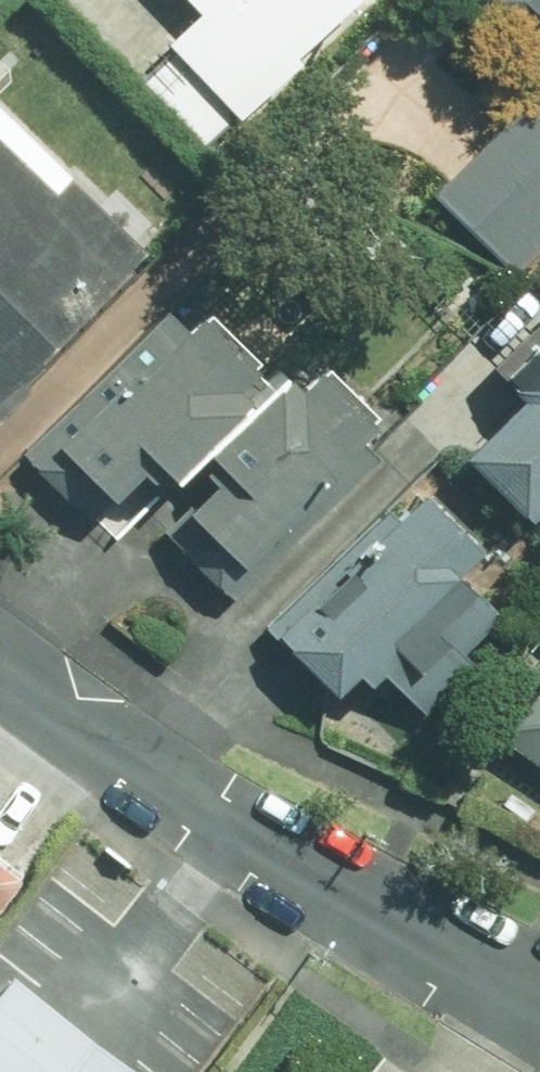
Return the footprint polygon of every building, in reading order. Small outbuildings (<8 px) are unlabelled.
[(201,19),(171,47),(238,117),(362,0),(183,0),(201,19)] [(539,55),(539,0),(487,0),(539,55)] [(481,155),(539,216),(539,97),(481,155)] [(44,391),(28,375),(147,254),(0,109),(0,435),(44,391)] [(181,309),(163,294),(11,469),(112,556),(164,496),(182,512),(154,544),(228,608),(388,423),(305,351),(283,376),(201,304),(192,296),(181,309)] [(497,363),(528,394),(469,454),(522,508),(539,490),(539,320),(497,363)] [(255,635),(331,709),(349,690),(367,707),(385,689),(419,722),(475,665),(463,654),(499,617),(448,568),(462,554),(396,490),(255,635)] [(499,749),(539,777),(539,689),(499,749)] [(0,863),(0,883),(9,870),(0,863)] [(4,974),(0,979),(0,1071),(135,1071),(4,974)]
